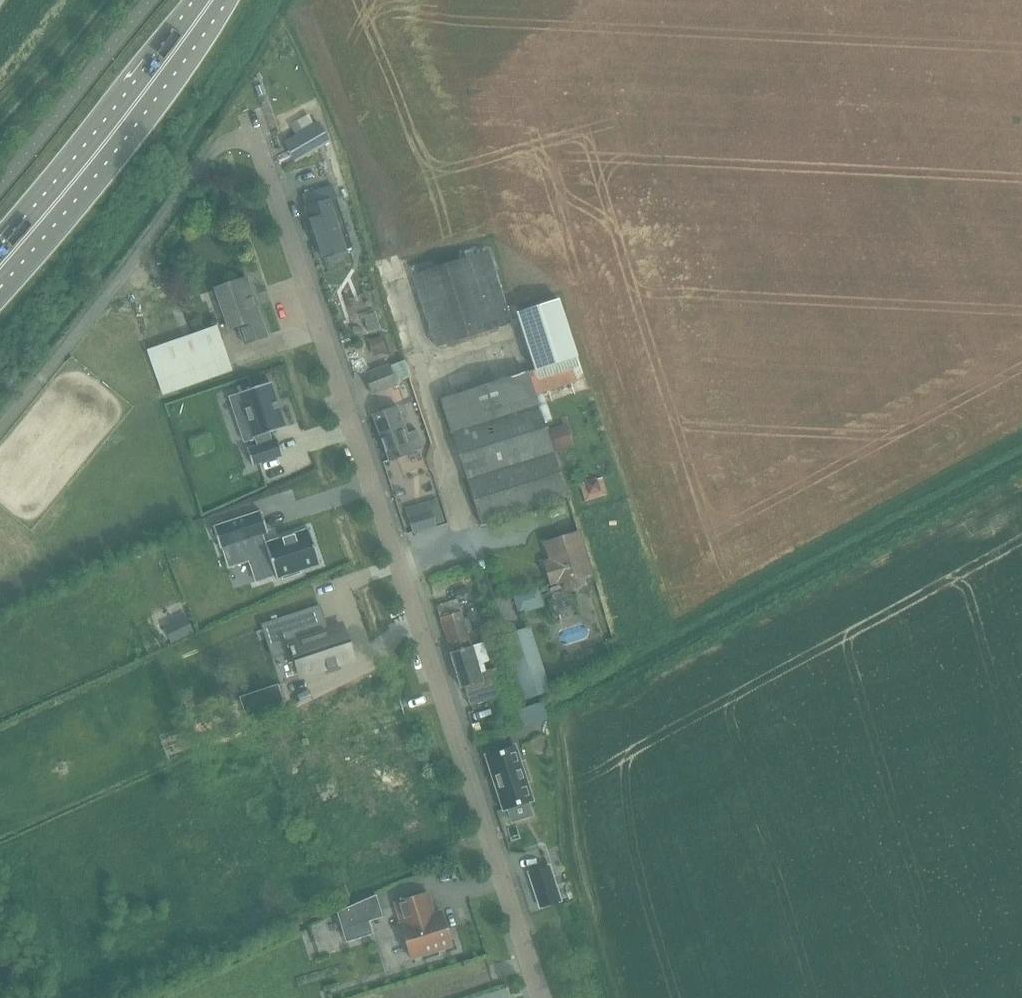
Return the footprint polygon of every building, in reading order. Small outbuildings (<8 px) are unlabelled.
[(318,123),(284,143),(295,161),(329,142),(318,123)] [(322,258),(341,252),(352,248),(335,198),(329,200),(325,187),(302,195),(306,207),(305,208),(322,258)] [(436,346),(511,322),(488,252),(414,276),(436,346)] [(240,331),(245,344),(267,337),(246,278),(214,289),(230,335),(240,331)] [(481,524),(500,518),(504,517),(507,527),(531,519),(527,509),(566,497),(542,422),(552,419),(544,394),(577,384),(572,368),(579,366),(576,356),(582,354),(562,299),(517,315),(537,370),(527,373),(441,400),(481,524)] [(375,317),(364,320),(368,333),(379,329),(375,317)] [(158,381),(226,357),(215,326),(147,351),(158,381)] [(381,350),(369,351),(370,369),(383,367),(381,350)] [(372,394),(391,387),(396,385),(395,383),(409,377),(403,361),(389,366),(365,375),(372,394)] [(269,433),(285,427),(270,382),(238,393),(246,417),(237,420),(244,441),(254,438),(256,446),(246,449),(252,465),(282,455),(277,439),(272,441),(269,433)] [(389,460),(410,453),(422,448),(416,431),(407,435),(397,407),(373,416),(389,460)] [(564,425),(550,430),(557,451),(571,446),(564,425)] [(583,515),(605,509),(600,491),(579,497),(583,515)] [(214,526),(213,526),(220,549),(221,549),(221,547),(242,541),(256,582),(275,576),(276,580),(278,579),(277,578),(282,576),(283,579),(300,574),(299,571),(318,564),(319,566),(320,565),(308,528),(306,528),(307,530),(265,543),(265,542),(264,542),(261,534),(266,533),(266,534),(268,533),(260,510),(259,511),(259,512),(214,527),(214,526)] [(431,510),(408,517),(412,533),(436,526),(431,510)] [(551,584),(558,581),(558,583),(562,582),(565,591),(578,587),(575,577),(591,573),(578,533),(545,543),(551,561),(544,563),(551,584)] [(220,581),(235,565),(226,557),(212,573),(220,581)] [(440,618),(451,655),(473,649),(471,643),(493,636),(489,624),(479,627),(480,630),(472,632),(468,618),(463,620),(458,600),(437,606),(440,618)] [(267,643),(287,636),(291,647),(288,647),(291,656),(293,655),(300,676),(352,659),(340,625),(327,629),(319,605),(261,624),(267,643)] [(522,607),(521,622),(536,623),(537,608),(522,607)] [(187,621),(165,631),(172,645),(194,634),(187,621)] [(530,629),(509,635),(503,637),(523,700),(550,692),(530,629)] [(473,649),(451,655),(461,688),(464,687),(470,706),(499,697),(509,731),(522,727),(504,666),(480,673),(477,665),(488,661),(483,643),(494,640),(493,636),(471,643),(473,649)] [(278,686),(259,692),(266,712),(285,706),(278,686)] [(519,764),(513,747),(487,756),(490,766),(493,776),(492,776),(496,789),(497,788),(504,809),(531,800),(525,782),(529,780),(523,763),(519,764)] [(549,867),(529,873),(540,907),(560,901),(549,867)] [(401,924),(412,959),(452,946),(441,911),(434,913),(428,893),(395,903),(402,924),(401,924)] [(375,895),(337,913),(342,930),(368,922),(382,917),(375,895)]
